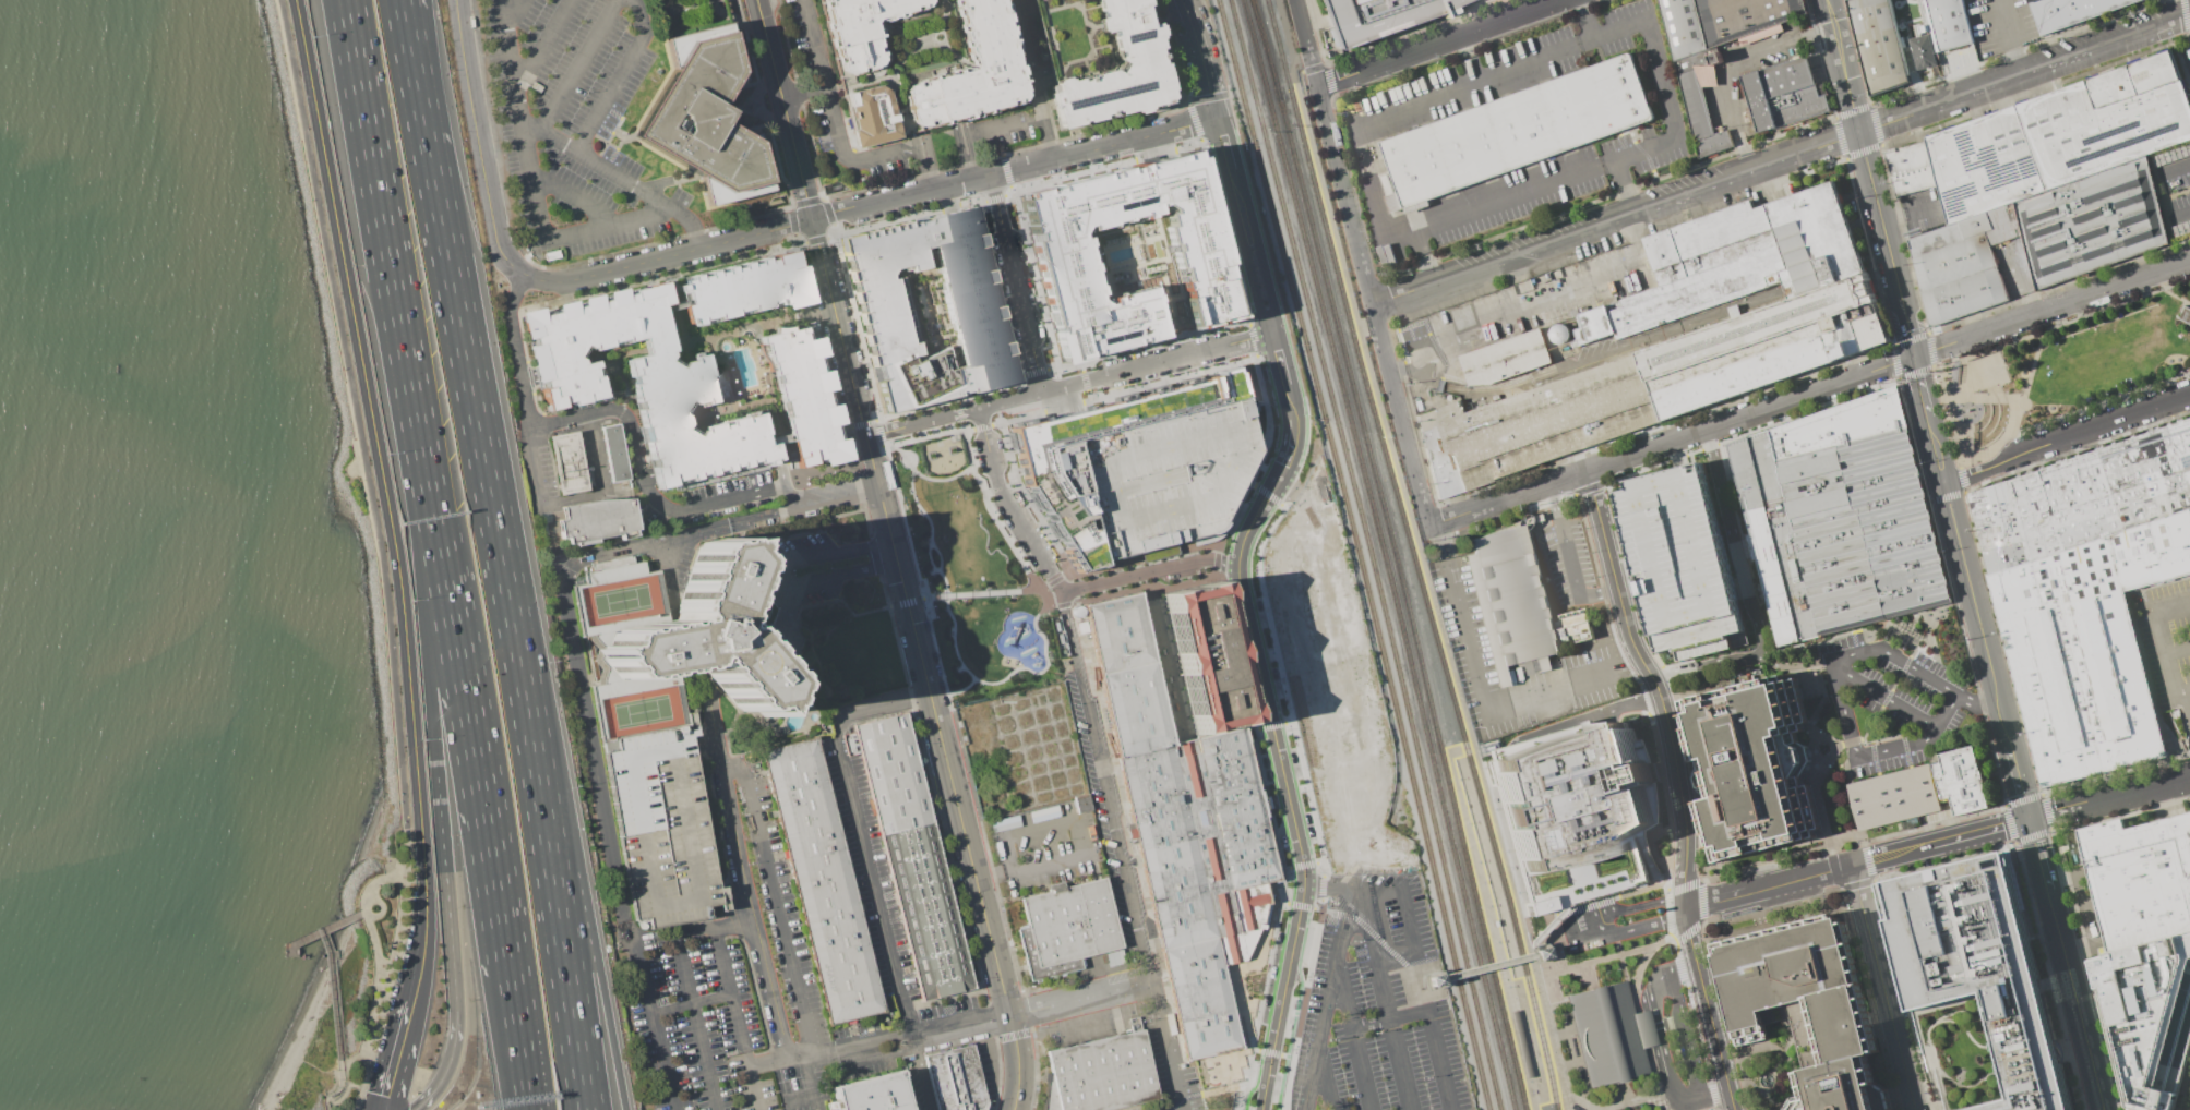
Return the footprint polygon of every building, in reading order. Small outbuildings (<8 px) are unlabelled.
[(855,145),(819,0),(1003,0),(1029,101),(855,145)] [(1078,122),(1078,120),(1084,119),(1084,121),(1100,117),(1099,113),(1103,112),(1103,109),(1110,108),(1110,110),(1115,109),(1115,112),(1132,109),(1133,110),(1134,110),(1135,112),(1144,110),(1144,108),(1146,107),(1145,105),(1159,101),(1159,104),(1166,101),(1170,96),(1168,89),(1170,89),(1163,62),(1160,62),(1159,58),(1156,59),(1153,51),(1156,50),(1156,48),(1158,47),(1156,37),(1158,37),(1157,34),(1160,34),(1157,24),(1156,24),(1154,22),(1146,24),(1141,8),(1145,7),(1144,4),(1146,4),(1144,0),(1032,0),(1053,82),(1055,89),(1049,92),(1052,105),(1054,104),(1055,107),(1053,107),(1058,128),(1078,122)] [(1342,48),(1452,10),(1472,0),(1324,0),(1342,48)] [(1674,60),(1716,47),(1806,14),(1803,0),(1660,0),(1674,60)] [(1872,97),(1912,84),(1891,0),(1847,0),(1872,97)] [(1911,35),(1935,28),(1941,56),(1975,45),(1963,0),(1901,0),(1911,35)] [(2041,36),(2151,0),(2029,0),(2041,36)] [(665,38),(672,69),(632,135),(699,176),(707,206),(770,190),(756,133),(747,135),(725,121),(730,111),(720,105),(734,82),(743,80),(729,22),(665,38)] [(1911,39),(1932,34),(1940,67),(1919,73),(1911,39)] [(1678,75),(1674,60),(1716,47),(1722,62),(1697,70),(1678,75)] [(2149,156),(2189,142),(2189,97),(2173,51),(2014,105),(2045,191),(2149,156)] [(1385,143),(1633,52),(1660,120),(1409,209),(1385,143)] [(1743,79),(1759,134),(1832,113),(1827,97),(1820,99),(1817,88),(1809,60),(1743,79)] [(1678,75),(1701,158),(1734,148),(1730,132),(1716,136),(1697,70),(1678,75)] [(2014,105),(1925,137),(1926,142),(1938,188),(1948,227),(2013,203),(2045,191),(2014,105)] [(1926,142),(1887,153),(1898,197),(1938,188),(1926,142)] [(1196,148),(1192,149),(1177,153),(1177,154),(1169,156),(1154,159),(1145,162),(1139,164),(1139,162),(1130,165),(1130,167),(1124,168),(1123,166),(1108,170),(1109,172),(1101,173),(1101,172),(1053,184),(1054,186),(1045,189),(1046,190),(1042,191),(1041,188),(1024,192),(1018,193),(1020,200),(1026,224),(1027,222),(1028,226),(1027,226),(1029,232),(1032,231),(1036,241),(1031,242),(1031,244),(1029,245),(1031,252),(1033,252),(1036,263),(1033,263),(1036,270),(1038,269),(1041,280),(1039,281),(1040,288),(1042,288),(1044,297),(1042,297),(1044,304),(1046,303),(1052,326),(1054,326),(1055,331),(1052,333),(1060,364),(1086,358),(1085,354),(1091,352),(1091,354),(1132,345),(1132,341),(1137,340),(1137,342),(1161,337),(1160,335),(1165,334),(1166,336),(1175,334),(1175,331),(1183,329),(1184,331),(1197,328),(1212,324),(1211,322),(1214,321),(1216,324),(1240,317),(1229,275),(1224,276),(1221,264),(1225,264),(1198,156),(1196,148)] [(2013,203),(2021,237),(2035,292),(2171,242),(2149,156),(2045,191),(2013,203)] [(1790,300),(1784,281),(1581,351),(1573,330),(1580,327),(1575,316),(1604,305),(1659,287),(1643,241),(1752,202),(1755,212),(1836,183),(1867,274),(1790,300)] [(1948,227),(1908,240),(1930,330),(2010,301),(1992,248),(2021,237),(2013,203),(1948,227)] [(1017,381),(979,390),(969,393),(969,389),(957,393),(957,396),(885,413),(876,379),(881,379),(876,364),(871,366),(869,355),(870,354),(867,343),(865,345),(863,334),(864,334),(862,323),(860,324),(857,313),(859,312),(857,302),(854,303),(852,292),(853,291),(851,281),(849,282),(846,270),(848,270),(846,261),(845,261),(843,255),(842,255),(838,238),(858,232),(858,234),(864,232),(864,231),(874,228),(875,230),(881,229),(881,227),(890,225),(890,227),(897,225),(897,224),(907,220),(907,222),(914,221),(913,218),(925,216),(925,217),(935,215),(973,205),(980,233),(983,245),(989,269),(992,281),(998,305),(1001,317),(1007,341),(1010,353),(1017,381)] [(689,329),(812,302),(800,251),(677,279),(689,329)] [(1867,274),(1893,345),(1437,505),(1416,415),(1462,402),(1467,415),(1790,300),(1867,274)] [(525,315),(548,413),(607,402),(593,351),(643,338),(646,353),(624,360),(658,491),(773,464),(762,412),(692,430),(689,409),(716,402),(705,357),(675,363),(665,304),(671,302),(667,281),(525,315)] [(2185,309),(2189,312),(2189,328),(2178,322),(2185,309)] [(799,469),(848,459),(843,439),(839,441),(836,427),(840,424),(835,406),(830,406),(827,393),(834,390),(828,370),(823,372),(819,358),(825,355),(818,336),(809,338),(805,327),(793,329),(773,325),(774,333),(761,335),(762,342),(768,342),(799,469)] [(1461,359),(1469,387),(1493,388),(1555,365),(1542,331),(1461,359)] [(1080,569),(1102,564),(1101,559),(1077,461),(1073,441),(1243,396),(1246,396),(1238,370),(1235,370),(1233,364),(1212,370),(1212,373),(1073,409),(1055,414),(1008,426),(1024,485),(1080,569)] [(710,371),(714,401),(727,399),(722,369),(710,371)] [(1730,447),(1896,389),(1953,598),(1781,649),(1730,447)] [(1073,441),(1243,396),(1257,450),(1220,522),(1218,527),(1214,530),(1211,532),(1207,533),(1101,559),(1077,461),(1073,441)] [(2046,787),(2167,756),(2125,592),(2189,575),(2189,418),(1968,494),(2046,787)] [(602,426),(615,497),(632,494),(619,424),(602,426)] [(548,436),(559,495),(588,490),(577,431),(548,436)] [(1628,481),(1679,468),(1699,462),(1742,634),(1728,637),(1731,644),(1677,657),(1675,649),(1656,654),(1636,569),(1616,493),(1630,490),(1628,481)] [(563,507),(615,497),(632,494),(639,534),(571,547),(563,507)] [(1462,556),(1495,690),(1507,687),(1503,667),(1557,654),(1527,526),(1467,540),(1471,554),(1462,556)] [(602,660),(620,679),(701,665),(717,686),(739,711),(768,705),(778,680),(750,647),(725,617),(744,560),(725,538),(698,543),(671,619),(612,631),(602,660)] [(592,563),(593,571),(585,572),(587,583),(645,575),(643,561),(634,563),(633,556),(592,563)] [(1163,593),(1182,589),(1199,586),(1218,581),(1222,600),(1232,643),(1236,662),(1246,704),(1249,722),(1231,725),(1213,729),(1195,734),(1192,717),(1181,674),(1177,655),(1168,613),(1163,593)] [(1186,1060),(1241,1047),(1222,965),(1229,963),(1238,961),(1245,960),(1259,928),(1261,929),(1262,926),(1266,927),(1271,894),(1266,893),(1266,892),(1264,882),(1279,879),(1277,870),(1261,803),(1245,726),(1237,728),(1201,737),(1195,738),(1185,741),(1172,744),(1153,661),(1138,592),(1082,604),(1098,673),(1116,757),(1118,764),(1134,832),(1161,950),(1186,1060)] [(650,692),(649,675),(615,678),(614,667),(607,668),(609,684),(599,685),(599,695),(650,692)] [(1712,862),(1720,860),(1726,859),(1749,854),(1774,847),(1799,841),(1807,838),(1815,837),(1812,830),(1819,829),(1808,784),(1802,786),(1799,776),(1808,760),(1805,746),(1796,741),(1794,732),(1802,731),(1799,724),(1806,722),(1795,678),(1788,679),(1781,681),(1780,675),(1773,677),(1766,678),(1733,687),(1708,693),(1692,698),(1685,700),(1679,701),(1683,714),(1686,727),(1695,761),(1696,768),(1692,772),(1695,777),(1697,786),(1698,792),(1702,794),(1703,799),(1697,801),(1706,835),(1709,848),(1712,862)] [(852,725),(921,1001),(973,988),(905,712),(852,725)] [(1627,722),(1628,729),(1631,728),(1636,741),(1643,739),(1652,760),(1653,763),(1655,762),(1660,781),(1656,781),(1658,785),(1659,795),(1660,806),(1660,813),(1660,822),(1654,827),(1647,831),(1638,835),(1636,836),(1649,882),(1603,894),(1588,898),(1567,905),(1527,916),(1523,902),(1525,902),(1504,825),(1499,827),(1494,808),(1497,806),(1492,786),(1489,786),(1482,761),(1488,759),(1486,750),(1592,720),(1594,726),(1605,724),(1615,723),(1627,722)] [(681,731),(687,729),(720,904),(707,906),(709,917),(649,929),(647,917),(634,919),(602,752),(615,750),(613,738),(680,726),(681,731)] [(828,1025),(759,750),(815,737),(884,1012),(828,1025)] [(617,750),(616,738),(602,739),(603,751),(617,750)] [(1940,800),(1948,798),(1952,816),(1988,807),(1973,747),(1937,756),(1939,763),(1930,765),(1940,800)] [(1856,830),(1939,811),(1929,764),(1846,783),(1856,830)] [(2123,830),(2189,813),(2189,934),(2178,937),(2177,936),(2117,952),(2117,950),(2106,953),(2075,830),(2121,818),(2123,830)] [(1884,882),(1878,884),(1888,920),(1911,1011),(1936,1109),(2071,1109),(2065,1085),(2037,978),(2004,852),(1884,882)] [(1021,900),(1029,929),(1018,931),(1030,981),(1086,967),(1084,958),(1125,948),(1108,879),(1021,900)] [(1714,954),(1734,1031),(1736,1038),(1737,1045),(1767,1038),(1764,1030),(1763,1024),(1788,1017),(1802,1070),(1794,1072),(1800,1095),(1790,1098),(1782,1109),(1889,1109),(1884,1089),(1874,1083),(1866,1054),(1870,1053),(1876,1051),(1858,982),(1843,920),(1838,921),(1836,917),(1831,918),(1829,914),(1712,944),(1714,954)] [(2096,989),(2099,988),(2101,994),(2099,994),(2129,1107),(2130,1109),(2171,1109),(2189,1041),(2189,934),(2178,937),(2177,936),(2117,952),(2117,950),(2106,953),(2106,954),(2087,960),(2096,989)] [(1108,966),(1124,962),(1121,949),(1105,953),(1108,966)] [(1564,996),(1624,980),(1632,1013),(1647,1010),(1655,1041),(1655,1043),(1641,1048),(1648,1072),(1588,1088),(1581,1061),(1564,996)] [(1508,1012),(1524,1078),(1531,1076),(1516,1010),(1508,1012)] [(1051,1073),(1045,1073),(1042,1109),(1105,1109),(1158,1098),(1142,1028),(1045,1051),(1051,1073)] [(985,1101),(971,1043),(923,1055),(937,1109),(983,1109),(985,1101)] [(836,1109),(907,1109),(897,1071),(830,1087),(836,1109)] [(1158,1098),(1105,1109),(1161,1109),(1158,1098)]
